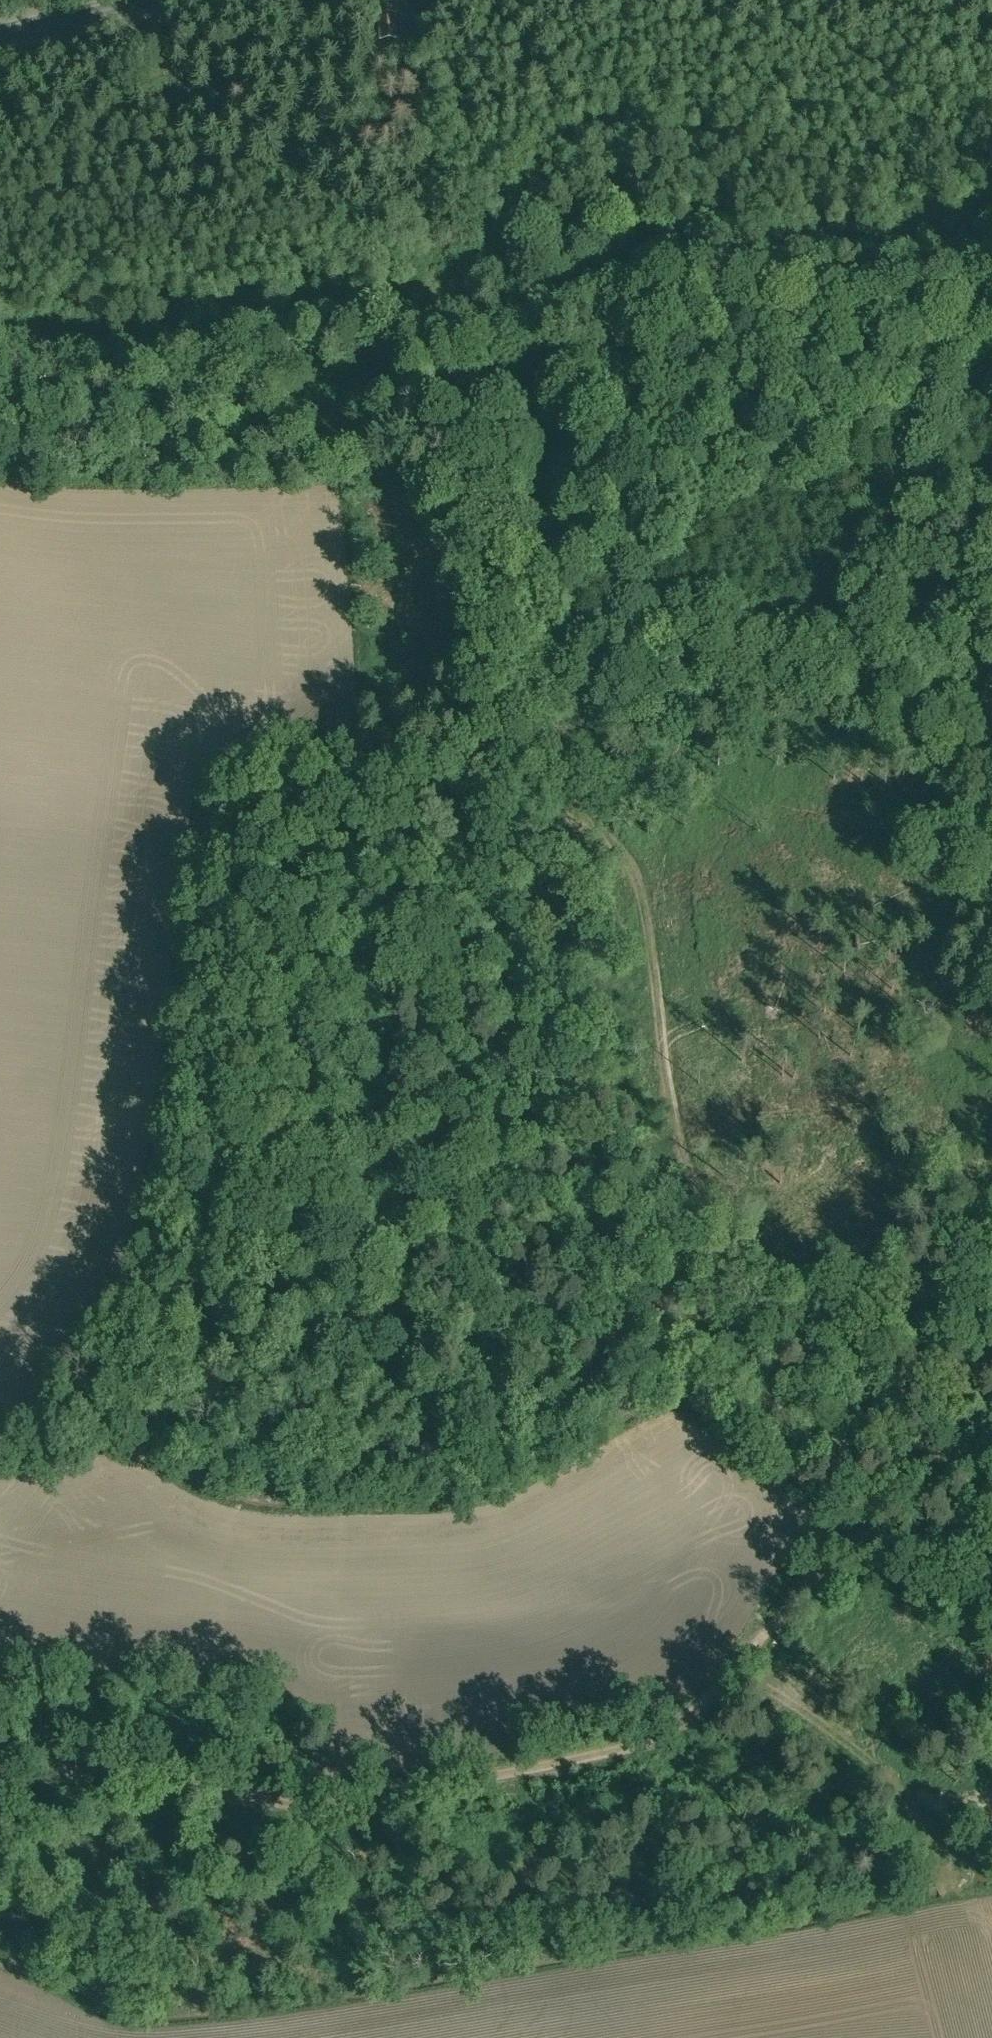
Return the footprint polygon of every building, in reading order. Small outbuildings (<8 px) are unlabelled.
[(396,22),(374,23),(375,48),(397,48),(396,22)]
